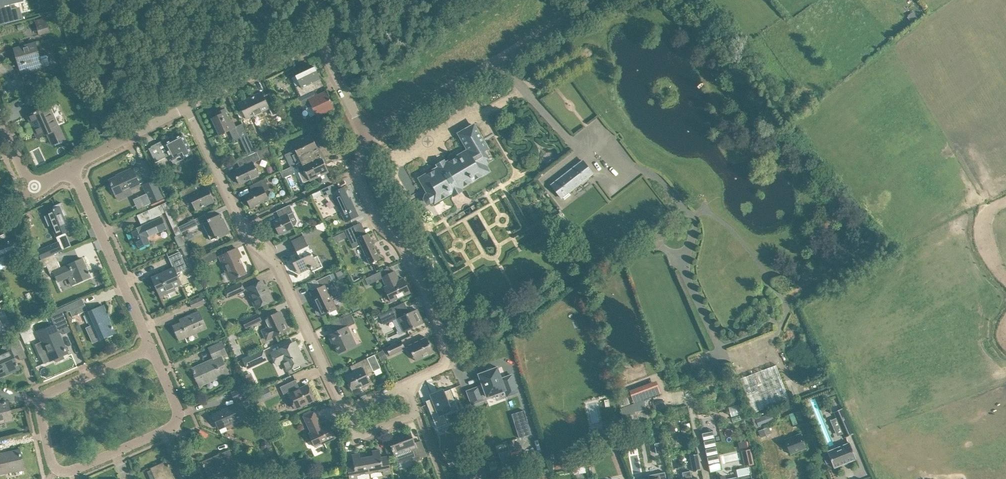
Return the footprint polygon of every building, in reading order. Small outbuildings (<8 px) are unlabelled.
[(19,7),(12,9),(5,11),(8,23),(22,19),(19,7)] [(46,18),(35,21),(39,35),(50,32),(47,21),(46,18)] [(36,43),(14,49),(22,73),(47,66),(45,56),(40,57),(36,43)] [(303,72),(296,76),(300,85),(296,86),(301,97),(306,94),(313,91),(315,90),(314,90),(311,83),(321,79),(315,67),(308,70),(307,68),(302,70),(303,72)] [(297,98),(303,110),(307,108),(308,111),(311,116),(316,114),(318,116),(334,108),(331,102),(326,91),(316,96),(313,91),(306,94),(301,97),(297,98)] [(242,110),(237,112),(240,119),(246,116),(247,119),(270,109),(272,114),(279,111),(271,95),(264,97),(262,92),(250,97),(251,99),(240,103),(240,102),(239,102),(242,110)] [(50,106),(28,115),(31,123),(32,123),(35,128),(34,128),(38,138),(48,133),(53,144),(65,139),(50,106)] [(217,116),(212,118),(220,135),(229,130),(234,140),(240,138),(244,147),(248,155),(255,152),(250,144),(246,135),(241,124),(235,127),(233,121),(229,123),(227,119),(229,118),(225,109),(216,113),(217,116)] [(469,150),(420,178),(429,193),(427,194),(425,196),(425,199),(426,202),(429,203),(432,202),(434,201),(435,203),(443,198),(442,197),(444,196),(445,197),(450,194),(450,192),(451,191),(452,193),(452,191),(460,187),(461,188),(460,186),(463,184),(465,185),(471,182),(470,180),(473,179),(474,180),(484,174),(480,168),(494,159),(474,125),(459,133),(469,150)] [(156,145),(149,148),(153,157),(156,163),(170,156),(172,161),(182,156),(184,159),(185,161),(193,157),(192,155),(193,154),(189,147),(189,146),(183,133),(173,138),(173,139),(170,140),(169,138),(163,141),(163,140),(156,144),(156,145)] [(295,150),(285,155),(290,166),(292,165),(296,164),(313,156),(310,150),(317,146),(315,141),(316,140),(314,141),(311,134),(302,138),(292,143),(295,150)] [(247,165),(234,171),(240,184),(249,180),(259,175),(253,163),(261,159),(257,151),(256,152),(255,152),(243,158),(247,165)] [(313,156),(296,164),(300,172),(299,173),(304,183),(318,177),(320,180),(329,176),(327,172),(329,171),(326,164),(327,164),(327,163),(325,164),(323,159),(316,162),(313,156)] [(552,184),(551,185),(562,198),(563,197),(564,199),(570,195),(569,192),(593,174),(583,160),(582,161),(583,162),(553,186),(552,184)] [(118,176),(109,180),(111,184),(109,185),(113,193),(116,192),(117,195),(116,195),(116,196),(125,192),(131,189),(131,190),(140,186),(136,178),(132,169),(124,173),(124,174),(118,176),(118,175),(117,175),(118,176)] [(256,190),(245,195),(251,207),(269,199),(265,191),(270,189),(268,185),(265,179),(253,184),(256,190)] [(148,193),(133,199),(136,207),(158,198),(151,181),(145,184),(148,193)] [(333,184),(321,190),(324,197),(324,198),(332,194),(345,222),(349,220),(358,215),(351,199),(350,200),(344,187),(337,191),(333,184)] [(192,186),(179,192),(182,200),(189,196),(195,210),(206,205),(215,201),(208,186),(194,192),(192,186)] [(47,214),(44,215),(48,225),(51,224),(56,236),(70,231),(64,216),(67,215),(63,203),(55,207),(55,208),(46,212),(47,214)] [(141,227),(131,231),(136,241),(134,241),(138,249),(147,245),(151,243),(148,236),(167,228),(162,217),(161,214),(165,212),(161,204),(149,209),(152,216),(154,221),(141,227)] [(290,204),(272,213),(281,209),(284,216),(273,221),(279,235),(294,228),(294,226),(296,225),(297,221),(293,212),(290,204)] [(208,222),(203,224),(211,240),(216,238),(217,239),(221,237),(230,233),(221,214),(212,218),(207,220),(208,222)] [(204,215),(179,227),(181,233),(207,221),(204,215)] [(344,230),(353,248),(361,244),(370,264),(371,263),(380,259),(368,233),(362,236),(357,225),(361,223),(361,222),(352,227),(344,230)] [(2,265),(3,264),(4,263),(4,262),(4,261),(4,260),(4,259),(4,258),(4,257),(4,256),(4,255),(20,249),(18,243),(14,234),(6,237),(6,236),(0,238),(0,240),(0,266),(2,265)] [(181,234),(174,237),(179,247),(185,244),(186,244),(181,234)] [(301,237),(292,241),(298,253),(296,254),(294,259),(295,262),(293,263),(298,273),(311,268),(313,271),(314,270),(314,271),(318,270),(323,267),(317,255),(314,257),(303,236),(301,237)] [(50,245),(38,251),(41,259),(62,250),(58,242),(50,245)] [(185,244),(179,247),(179,248),(181,247),(185,256),(190,254),(186,245),(185,244)] [(228,252),(219,256),(231,281),(237,278),(246,273),(239,258),(241,257),(237,248),(228,252)] [(174,268),(152,277),(160,296),(161,296),(160,294),(170,289),(182,284),(177,272),(187,268),(183,258),(180,252),(169,257),(171,263),(174,268)] [(215,252),(202,258),(205,264),(218,258),(215,252)] [(57,261),(46,266),(51,276),(55,274),(58,281),(73,275),(77,283),(81,280),(91,277),(89,274),(90,273),(89,271),(88,272),(83,258),(74,262),(60,268),(57,261)] [(343,266),(333,271),(337,280),(347,275),(343,266)] [(386,269),(365,278),(368,284),(383,278),(386,286),(384,287),(391,301),(401,297),(410,293),(403,278),(399,280),(395,271),(389,274),(386,269)] [(320,287),(310,292),(318,308),(316,310),(316,312),(317,314),(319,315),(321,315),(322,316),(336,309),(331,299),(340,295),(330,274),(317,280),(320,287)] [(253,285),(246,288),(256,308),(264,304),(273,300),(269,291),(267,292),(262,281),(253,285)] [(241,283),(225,291),(228,298),(244,290),(241,283)] [(202,296),(190,302),(192,308),(205,302),(202,296)] [(82,298),(64,306),(66,312),(70,311),(73,316),(88,310),(82,298)] [(404,302),(379,314),(384,325),(399,318),(405,332),(423,323),(417,309),(409,312),(404,302)] [(94,309),(86,313),(91,325),(86,327),(93,343),(95,341),(115,333),(113,328),(113,326),(112,327),(109,320),(108,321),(106,316),(108,315),(103,305),(94,309)] [(41,341),(35,344),(40,356),(41,356),(44,363),(49,361),(55,359),(56,360),(56,362),(58,361),(63,359),(64,358),(64,356),(63,355),(67,353),(66,350),(67,350),(66,348),(65,348),(59,333),(63,332),(64,334),(70,331),(74,330),(73,328),(63,307),(58,309),(49,313),(52,321),(54,325),(53,326),(37,333),(41,341)] [(5,329),(6,331),(13,327),(7,316),(2,308),(0,309),(0,332),(5,329)] [(182,323),(174,326),(180,339),(189,335),(206,328),(199,312),(193,314),(189,316),(180,320),(182,323)] [(267,327),(261,329),(266,340),(272,337),(279,334),(288,329),(283,318),(282,319),(279,312),(270,316),(263,319),(267,327)] [(258,314),(242,321),(246,328),(261,321),(258,314)] [(343,328),(328,335),(332,343),(334,343),(339,353),(348,349),(356,345),(347,327),(355,323),(351,314),(343,318),(339,320),(343,328)] [(427,337),(409,346),(416,360),(434,352),(427,337)] [(0,354),(0,377),(7,374),(19,368),(17,365),(18,365),(17,363),(16,363),(13,355),(17,353),(21,360),(27,357),(23,348),(19,339),(7,344),(3,346),(5,352),(0,354)] [(401,340),(385,348),(389,356),(405,349),(401,340)] [(202,365),(192,369),(200,385),(209,381),(224,375),(229,372),(222,357),(227,354),(222,342),(209,348),(214,359),(202,365)] [(285,347),(271,353),(277,365),(283,362),(287,370),(296,366),(305,362),(299,351),(298,351),(294,342),(285,347)] [(262,351),(243,360),(247,368),(266,359),(262,351)] [(358,371),(346,376),(352,390),(369,382),(366,375),(373,371),(367,358),(354,364),(358,371)] [(776,364),(740,378),(748,397),(753,412),(789,399),(786,391),(776,364)] [(481,386),(466,392),(472,408),(484,403),(481,397),(503,388),(505,395),(516,391),(509,374),(500,378),(499,374),(497,374),(495,368),(478,375),(480,381),(479,382),(481,386)] [(290,382),(280,387),(285,396),(289,395),(295,408),(305,404),(314,399),(308,385),(297,390),(295,387),(299,386),(296,379),(290,382)] [(264,387),(252,393),(256,402),(271,396),(267,386),(264,387)] [(241,389),(232,393),(235,400),(237,404),(248,399),(243,388),(242,388),(241,389)] [(440,404),(429,409),(436,426),(453,419),(451,412),(461,408),(457,398),(453,399),(449,389),(444,392),(443,391),(437,393),(439,400),(438,400),(440,404)] [(646,409),(644,400),(620,409),(623,415),(635,413),(635,411),(646,409)] [(0,404),(0,422),(3,421),(13,419),(9,402),(5,402),(3,402),(3,403),(0,404)] [(221,410),(213,414),(218,427),(223,425),(243,417),(237,404),(224,409),(225,411),(222,412),(221,410)] [(842,408),(834,412),(845,437),(853,434),(842,408)] [(524,410),(512,414),(519,438),(531,434),(524,410)] [(305,415),(303,416),(311,432),(309,433),(315,447),(327,442),(336,437),(329,424),(322,427),(314,411),(305,415)] [(771,413),(753,420),(756,428),(774,421),(771,413)] [(713,430),(701,432),(710,472),(721,469),(713,430)] [(626,431),(613,438),(621,452),(633,446),(626,431)] [(411,432),(391,439),(393,445),(391,446),(397,463),(412,457),(414,461),(421,458),(426,456),(421,440),(415,443),(413,437),(411,432)] [(800,433),(785,439),(790,454),(806,448),(800,433)] [(262,442),(261,446),(263,449),(267,449),(270,447),(270,443),(268,441),(264,440),(262,442)] [(661,442),(654,443),(656,453),(663,452),(661,442)] [(827,453),(823,454),(827,463),(831,462),(834,468),(856,459),(849,443),(827,452),(827,453)] [(751,448),(741,451),(745,466),(754,463),(751,448)] [(0,454),(0,473),(14,470),(24,468),(21,456),(21,454),(20,454),(20,450),(10,452),(0,454)] [(229,450),(202,461),(203,464),(209,477),(225,470),(226,474),(237,469),(233,459),(229,450)] [(373,456),(367,457),(370,473),(383,470),(384,474),(391,473),(389,463),(389,459),(382,460),(380,450),(372,451),(373,456)] [(347,466),(350,478),(357,478),(356,475),(370,473),(367,457),(361,458),(360,453),(352,455),(354,465),(347,466)] [(698,453),(690,455),(693,471),(701,470),(698,453)] [(513,460),(502,463),(504,475),(515,472),(513,460)] [(148,471),(151,478),(175,478),(169,466),(170,466),(169,464),(168,464),(167,461),(150,468),(151,470),(148,471)] [(537,470),(539,478),(551,478),(549,472),(548,468),(537,470)] [(697,478),(692,478),(690,471),(682,472),(684,478),(698,478),(697,478)]
